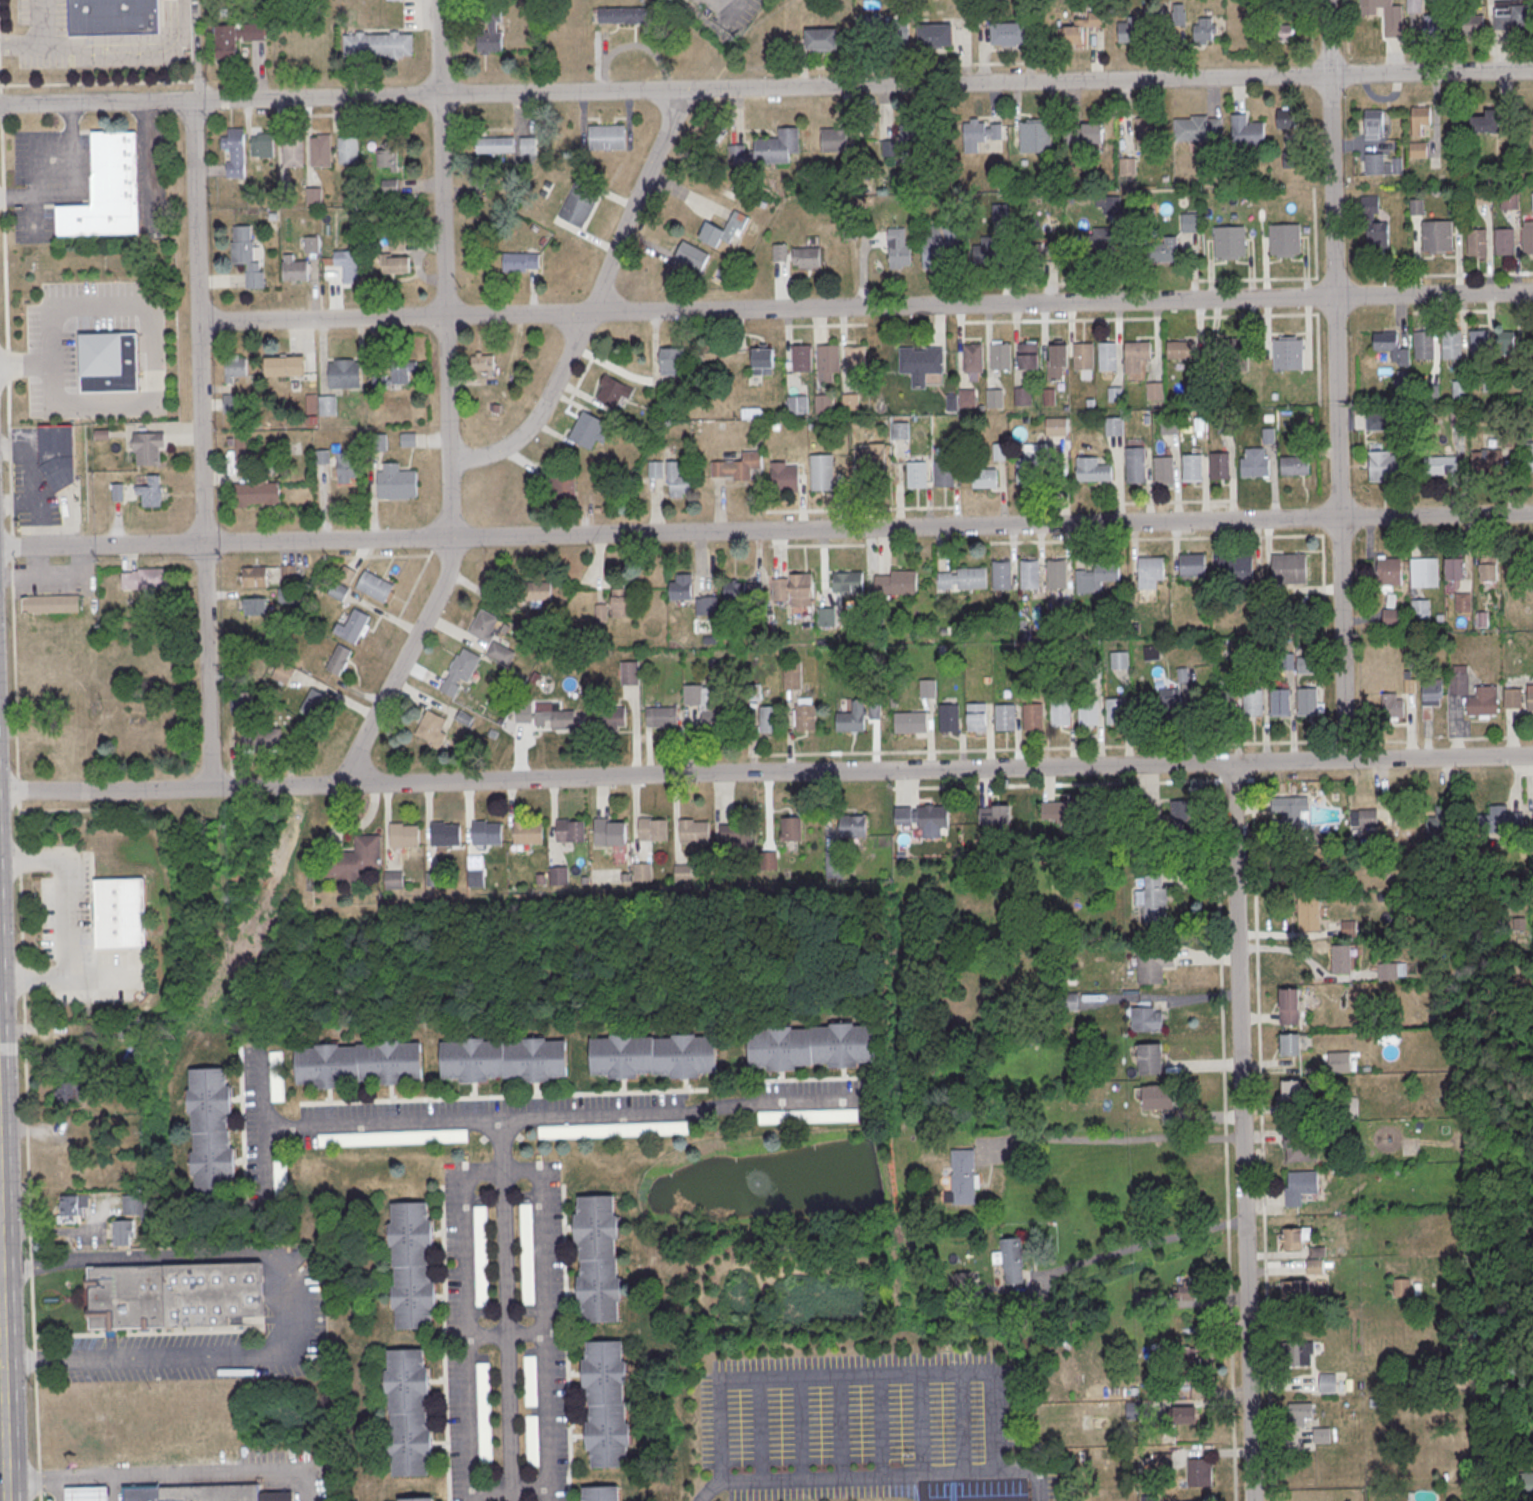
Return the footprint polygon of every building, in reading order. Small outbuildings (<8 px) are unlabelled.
[(71,37),(70,0),(161,0),(162,34),(71,37)] [(1391,5),(1391,0),(1360,0),(1361,14),(1382,14),(1382,37),(1402,37),(1402,5),(1391,5)] [(1421,13),(1421,0),(1406,0),(1406,13),(1421,13)] [(1512,5),(1532,4),(1532,37),(1517,38),(1517,27),(1506,27),(1506,29),(1494,30),(1493,7),(1512,6),(1512,5)] [(645,23),(645,7),(597,7),(597,23),(645,23)] [(1118,23),(1127,23),(1127,16),(1152,16),(1152,9),(1168,8),(1169,28),(1147,28),(1147,42),(1119,43),(1118,23)] [(1063,26),(1064,45),(1083,44),(1083,28),(1103,27),(1103,12),(1089,12),(1089,19),(1074,19),(1074,25),(1063,26)] [(1425,13),(1425,34),(1450,34),(1450,13),(1425,13)] [(1462,34),(1483,34),(1483,13),(1462,13),(1462,34)] [(502,52),(501,17),(489,17),(489,32),(477,32),(477,53),(502,52)] [(1194,25),(1199,25),(1199,18),(1212,17),(1212,24),(1217,24),(1217,33),(1213,33),(1213,41),(1207,41),(1207,45),(1200,45),(1200,41),(1194,41),(1194,25)] [(991,22),(1026,22),(1026,42),(991,42),(991,22)] [(265,40),(265,24),(215,24),(215,61),(237,61),(236,40),(265,40)] [(919,24),(953,24),(954,45),(919,45),(919,24)] [(1272,24),(1272,42),(1292,42),(1292,24),(1272,24)] [(879,25),(911,25),(911,45),(880,45),(879,25)] [(807,28),(838,28),(838,48),(807,48),(807,28)] [(413,34),(414,56),(404,56),(404,59),(388,60),(387,57),(363,57),(363,60),(354,60),(354,57),(344,58),(343,35),(356,35),(356,33),(365,32),(365,35),(391,35),(391,32),(400,32),(400,35),(413,34)] [(1412,107),(1431,106),(1432,133),(1412,134),(1412,107)] [(1277,107),(1277,128),(1294,128),(1294,107),(1277,107)] [(1471,115),(1486,115),(1486,108),(1499,108),(1500,133),(1472,133),(1471,115)] [(1365,110),(1383,110),(1384,133),(1379,133),(1379,139),(1365,139),(1365,110)] [(1232,114),(1247,114),(1248,122),(1264,122),(1265,146),(1233,146),(1232,114)] [(1175,119),(1191,119),(1191,116),(1208,115),(1208,118),(1223,118),(1223,140),(1175,141),(1175,119)] [(1137,118),(1158,117),(1159,143),(1138,144),(1137,118)] [(963,123),(964,153),(978,153),(978,142),(985,142),(985,137),(990,136),(990,141),(1001,141),(1001,124),(991,125),(991,128),(984,128),(984,122),(978,122),(978,118),(970,119),(970,123),(963,123)] [(1020,122),(1050,122),(1050,153),(1020,153),(1020,122)] [(1065,126),(1065,144),(1103,144),(1102,123),(1083,123),(1083,125),(1065,126)] [(901,156),(901,144),(921,144),(921,124),(899,125),(899,141),(881,141),(882,156),(901,156)] [(589,125),(625,125),(625,149),(589,150),(589,125)] [(244,128),(245,178),(227,179),(227,163),(231,163),(230,149),(222,149),(221,137),(228,137),(228,129),(244,128)] [(778,128),(799,128),(800,154),(790,154),(790,164),(729,165),(728,146),(745,145),(745,151),(755,151),(755,138),(778,138),(778,128)] [(822,129),(847,129),(847,152),(822,152),(822,129)] [(136,131),(92,132),(94,205),(56,206),(57,235),(139,233),(136,131)] [(251,157),(273,157),(273,132),(251,132),(251,157)] [(291,135),(304,135),(304,167),(284,168),(283,138),(291,138),(291,135)] [(318,135),(331,135),(332,167),(312,167),(311,138),(318,138),(318,135)] [(477,138),(514,137),(515,153),(477,154),(477,138)] [(521,138),(536,137),(537,155),(521,155),(521,138)] [(338,138),(358,138),(358,164),(339,165),(338,138)] [(1409,157),(1426,157),(1426,142),(1409,142),(1409,157)] [(397,144),(377,144),(377,172),(397,172),(397,144)] [(1384,154),(1365,154),(1365,175),(1402,175),(1402,155),(1392,155),(1392,162),(1384,162),(1384,154)] [(1120,159),(1136,159),(1136,176),(1120,177),(1120,159)] [(383,180),(397,180),(397,195),(383,196),(383,180)] [(280,184),(294,183),(295,199),(281,200),(280,184)] [(576,183),(599,195),(582,228),(558,216),(576,183)] [(308,189),(322,188),(322,204),(308,204),(308,189)] [(1501,192),(1518,192),(1518,209),(1501,209),(1501,192)] [(1119,195),(1097,195),(1097,213),(1119,213),(1119,195)] [(1378,195),(1363,195),(1364,247),(1388,247),(1388,221),(1378,221),(1378,195)] [(1411,198),(1424,198),(1424,215),(1411,216),(1411,198)] [(1006,204),(993,204),(993,236),(972,236),(971,263),(1007,263),(1007,236),(998,236),(998,229),(1006,229),(1006,204)] [(725,230),(705,221),(697,239),(717,247),(721,239),(735,244),(747,216),(733,210),(725,230)] [(1182,214),(1200,214),(1201,232),(1182,233),(1182,214)] [(1423,222),(1452,221),(1452,251),(1423,251),(1423,222)] [(1270,225),(1300,224),(1300,254),(1271,255),(1270,225)] [(233,227),(251,226),(251,242),(253,242),(253,262),(259,262),(260,271),(265,271),(265,290),(245,290),(245,272),(247,272),(247,264),(232,264),(231,242),(234,242),(233,227)] [(923,232),(923,269),(937,269),(937,265),(945,265),(945,246),(960,246),(959,229),(943,229),(943,226),(930,226),(930,232),(923,232)] [(1216,227),(1246,226),(1246,257),(1216,257),(1216,227)] [(1523,227),(1532,226),(1532,254),(1524,254),(1523,227)] [(887,228),(906,228),(906,244),(911,244),(911,266),(903,266),(903,269),(890,270),(890,248),(888,248),(887,228)] [(1495,228),(1514,228),(1515,255),(1496,255),(1495,228)] [(1468,229),(1487,229),(1488,256),(1468,256),(1468,229)] [(1165,237),(1177,236),(1178,261),(1148,262),(1148,244),(1165,243),(1165,237)] [(305,237),(319,237),(319,253),(305,253),(305,237)] [(391,237),(405,237),(405,252),(391,253),(391,237)] [(701,270),(709,253),(683,240),(674,257),(701,270)] [(1027,241),(1027,258),(1055,258),(1055,241),(1027,241)] [(773,245),(787,244),(788,262),(773,262),(773,245)] [(793,249),(820,248),(821,267),(800,268),(800,265),(794,265),(793,249)] [(334,252),(358,251),(358,281),(354,281),(354,284),(344,284),(343,266),(335,267),(334,252)] [(504,253),(540,254),(539,269),(527,268),(527,272),(503,272),(504,253)] [(381,273),(410,273),(410,254),(381,254),(381,273)] [(283,262),(284,280),(302,280),(302,281),(309,281),(308,261),(294,261),(294,255),(285,255),(285,262),(283,262)] [(1409,364),(1409,345),(1398,345),(1398,331),(1373,331),(1373,351),(1391,351),(1391,364),(1409,364)] [(1414,332),(1433,331),(1434,358),(1415,359),(1414,332)] [(1443,332),(1462,331),(1463,358),(1443,359),(1443,332)] [(1469,331),(1489,331),(1489,358),(1470,358),(1469,331)] [(1514,331),(1497,331),(1497,356),(1514,356),(1514,331)] [(139,391),(82,392),(80,334),(138,332),(139,391)] [(1274,340),(1303,339),(1304,370),(1274,370),(1274,340)] [(1168,342),(1194,341),(1195,359),(1168,359),(1168,342)] [(1219,341),(1248,341),(1249,371),(1219,371),(1219,341)] [(1124,343),(1151,342),(1152,360),(1141,360),(1142,373),(1125,374),(1124,343)] [(992,344),(1011,343),(1012,370),(993,371),(992,344)] [(1019,343),(1038,343),(1039,370),(1020,370),(1019,343)] [(1074,344),(1094,343),(1094,370),(1075,371),(1074,344)] [(1099,343),(1118,343),(1118,370),(1099,370),(1099,343)] [(792,345),(811,344),(812,371),(793,372),(792,345)] [(1051,344),(1068,344),(1068,366),(1063,366),(1063,380),(1048,380),(1048,364),(1051,364),(1051,344)] [(818,346),(838,345),(838,372),(819,373),(818,346)] [(964,345),(983,345),(984,372),(965,372),(964,345)] [(846,347),(865,346),(866,373),(847,374),(846,347)] [(682,348),(660,348),(660,375),(682,375),(682,348)] [(773,348),(751,348),(751,375),(773,375),(773,348)] [(900,348),(914,348),(914,351),(927,351),(927,348),(944,348),(944,374),(926,374),(926,389),(912,389),(912,373),(900,373),(900,348)] [(266,358),(304,356),(305,375),(266,377),(266,358)] [(493,356),(477,356),(477,370),(493,370),(493,356)] [(234,383),(234,375),(249,375),(249,357),(225,357),(225,383),(234,383)] [(329,363),(329,389),(361,388),(361,362),(355,363),(355,360),(334,360),(334,363),(329,363)] [(391,361),(409,361),(409,362),(417,362),(417,371),(410,372),(410,385),(387,385),(388,391),(373,392),(373,376),(386,376),(387,379),(392,379),(391,361)] [(627,398),(632,392),(610,375),(591,398),(610,413),(624,395),(627,398)] [(1452,381),(1468,381),(1468,398),(1453,399),(1452,381)] [(1147,382),(1164,382),(1165,401),(1148,401),(1147,382)] [(1015,387),(1032,387),(1033,406),(1016,406),(1015,387)] [(1109,388),(1123,387),(1123,402),(1109,403),(1109,388)] [(959,390),(976,389),(977,408),(960,409),(959,390)] [(987,390),(1004,390),(1004,408),(987,409),(987,390)] [(224,395),(238,394),(238,413),(224,413),(224,395)] [(808,395),(787,395),(787,414),(808,414),(808,395)] [(830,413),(830,395),(816,395),(816,413),(830,413)] [(319,397),(336,397),(336,416),(320,417),(319,397)] [(607,422),(581,410),(568,440),(591,450),(596,439),(599,440),(607,422)] [(1451,410),(1466,410),(1466,427),(1451,428),(1451,410)] [(1161,416),(1178,416),(1179,435),(1162,435),(1161,416)] [(1106,417),(1123,417),(1124,436),(1107,436),(1106,417)] [(1047,419),(1068,418),(1068,436),(1047,436),(1047,419)] [(40,426),(74,425),(75,482),(57,493),(40,466),(40,426)] [(1263,429),(1275,428),(1275,444),(1264,444),(1263,429)] [(95,431),(110,430),(110,440),(95,441),(95,431)] [(134,434),(164,433),(165,447),(160,447),(160,466),(137,466),(137,452),(134,452),(134,434)] [(401,434),(417,433),(417,447),(401,448),(401,434)] [(369,435),(387,435),(387,451),(369,452),(369,435)] [(235,438),(251,438),(251,456),(236,457),(235,438)] [(858,444),(858,467),(885,467),(885,444),(858,444)] [(1017,457),(1017,483),(1037,483),(1038,444),(1024,444),(1024,457),(1017,457)] [(994,459),(1003,459),(1003,446),(994,446),(994,459)] [(1126,448),(1146,447),(1146,483),(1127,483),(1126,448)] [(1246,449),(1266,448),(1266,458),(1269,458),(1270,476),(1242,477),(1241,459),(1246,459),(1246,449)] [(315,451),(330,450),(330,465),(315,466),(315,451)] [(1503,450),(1471,450),(1471,471),(1503,471),(1503,450)] [(761,451),(742,451),(742,461),(711,461),(711,479),(751,479),(751,470),(761,470),(761,451)] [(1370,452),(1370,481),(1389,481),(1389,479),(1405,478),(1405,455),(1390,455),(1390,451),(1370,452)] [(337,453),(356,452),(357,478),(350,478),(350,484),(338,484),(337,453)] [(1210,453),(1230,452),(1230,479),(1211,480),(1210,453)] [(1183,455),(1202,454),(1203,481),(1184,482),(1183,455)] [(811,456),(832,456),(833,491),(812,492),(811,456)] [(1281,457),(1309,456),(1310,474),(1282,475),(1281,457)] [(1078,458),(1098,457),(1099,465),(1112,465),(1112,481),(1078,482),(1078,458)] [(1155,457),(1174,457),(1175,484),(1155,484),(1155,457)] [(1425,457),(1458,457),(1458,472),(1446,472),(1446,474),(1425,475),(1425,457)] [(663,478),(663,461),(649,461),(649,478),(663,478)] [(679,461),(668,461),(668,497),(689,497),(689,475),(679,475),(679,461)] [(798,489),(798,461),(773,461),(773,489),(798,489)] [(934,462),(953,461),(954,488),(935,489),(934,462)] [(907,463),(926,462),(927,489),(908,489),(907,463)] [(377,464),(378,498),(417,497),(416,471),(400,471),(400,463),(377,464)] [(973,470),(997,469),(997,488),(973,488),(973,470)] [(553,472),(553,500),(575,500),(575,472),(553,472)] [(162,506),(162,475),(149,475),(149,485),(137,485),(137,506),(162,506)] [(235,484),(251,484),(250,477),(264,477),(264,483),(280,483),(281,504),(267,505),(267,503),(248,503),(249,508),(235,508),(235,484)] [(1179,576),(1205,576),(1205,553),(1179,553),(1179,576)] [(1273,555),(1306,554),(1307,583),(1273,584),(1273,555)] [(1463,554),(1463,557),(1465,557),(1465,580),(1447,580),(1446,558),(1449,558),(1448,554),(1463,554)] [(1219,556),(1253,555),(1253,585),(1220,585),(1219,556)] [(1497,581),(1497,556),(1480,556),(1480,581),(1497,581)] [(1138,589),(1162,589),(1162,557),(1138,557),(1138,589)] [(1411,559),(1438,558),(1439,587),(1412,588),(1411,559)] [(1378,559),(1402,559),(1403,585),(1379,586),(1378,559)] [(1047,560),(1067,560),(1067,587),(1048,587),(1047,560)] [(993,562),(1012,561),(1012,588),(993,589),(993,562)] [(1021,562),(1040,561),(1041,588),(1021,589),(1021,562)] [(1093,570),(1076,570),(1076,591),(1102,591),(1102,581),(1119,581),(1119,564),(1093,564),(1093,570)] [(357,572),(351,585),(338,578),(345,565),(357,572)] [(281,566),(296,566),(296,582),(282,583),(281,566)] [(243,567),(267,567),(267,588),(244,588),(243,567)] [(169,568),(170,589),(122,590),(122,573),(139,573),(139,569),(169,568)] [(958,569),(987,568),(988,589),(959,591),(959,585),(953,585),(953,589),(938,590),(938,573),(952,573),(952,575),(958,575),(958,569)] [(366,570),(356,588),(385,603),(395,585),(366,570)] [(833,571),(833,593),(863,593),(863,571),(833,571)] [(892,571),(917,571),(917,594),(875,594),(876,576),(892,576),(892,571)] [(670,574),(670,600),(691,600),(691,574),(670,574)] [(813,605),(813,575),(775,575),(775,593),(789,593),(789,605),(813,605)] [(349,589),(342,602),(328,594),(334,581),(349,589)] [(724,581),(724,600),(747,600),(747,581),(724,581)] [(523,582),(551,582),(552,601),(524,601),(524,610),(506,610),(506,591),(523,591),(523,582)] [(279,589),(296,588),(297,604),(280,604),(279,589)] [(612,616),(632,616),(632,589),(612,589),(612,616)] [(1456,594),(1471,594),(1472,611),(1457,612),(1456,594)] [(23,598),(29,596),(79,595),(80,612),(23,613),(23,598)] [(718,615),(718,596),(699,596),(699,615),(718,615)] [(243,599),(266,598),(266,615),(243,616),(243,599)] [(1413,601),(1428,600),(1429,618),(1413,618),(1413,601)] [(606,605),(597,605),(597,622),(606,622),(606,605)] [(818,609),(835,608),(836,626),(818,627),(818,609)] [(355,609),(370,616),(355,645),(333,633),(338,623),(345,627),(355,609)] [(468,633),(481,609),(499,618),(490,634),(495,636),(490,645),(468,633)] [(1384,610),(1400,609),(1400,627),(1385,627),(1384,610)] [(516,653),(494,641),(487,653),(509,665),(516,653)] [(339,644),(325,670),(338,676),(352,651),(339,644)] [(464,648),(482,657),(469,683),(459,678),(456,685),(461,687),(455,699),(440,691),(446,679),(447,680),(450,674),(448,673),(457,654),(460,655),(464,648)] [(1127,668),(1127,652),(1110,652),(1110,668),(1127,668)] [(1313,672),(1312,657),(1296,658),(1297,673),(1313,672)] [(272,677),(280,661),(296,669),(287,686),(272,677)] [(621,662),(639,662),(640,685),(622,686),(621,662)] [(783,667),(801,666),(802,690),(784,690),(783,667)] [(1469,674),(1469,695),(1448,696),(1448,674),(1469,674)] [(1442,679),(1421,680),(1422,719),(1431,718),(1431,706),(1442,706),(1442,679)] [(920,681),(936,681),(936,699),(920,699),(920,681)] [(746,685),(761,685),(761,702),(747,702),(746,685)] [(1476,687),(1498,686),(1499,714),(1467,715),(1467,697),(1477,697),(1476,687)] [(300,711),(318,719),(328,695),(311,688),(300,711)] [(1298,689),(1318,688),(1318,715),(1299,716),(1298,689)] [(1271,689),(1290,689),(1291,716),(1272,716),(1271,689)] [(1504,689),(1522,689),(1522,708),(1505,709),(1504,689)] [(1216,691),(1235,690),(1236,717),(1217,718),(1216,691)] [(1244,690),(1263,690),(1264,717),(1245,717),(1244,690)] [(1159,715),(1178,715),(1178,691),(1159,691),(1159,715)] [(231,693),(252,693),(253,712),(231,713),(231,693)] [(1383,694),(1383,718),(1405,717),(1404,699),(1397,699),(1397,693),(1383,694)] [(1079,699),(1098,698),(1099,725),(1080,726),(1079,699)] [(1107,698),(1126,698),(1127,725),(1108,725),(1107,698)] [(1051,700),(1071,699),(1071,726),(1052,727),(1051,700)] [(837,714),(852,713),(852,701),(864,701),(865,731),(837,732),(837,714)] [(553,703),(532,703),(532,729),(575,729),(575,711),(553,711),(553,703)] [(968,704),(987,704),(988,731),(968,731),(968,704)] [(1025,704),(1044,704),(1044,731),(1025,731),(1025,704)] [(796,705),(815,705),(816,731),(796,731),(796,705)] [(940,706),(959,705),(960,732),(941,733),(940,706)] [(997,705),(1016,705),(1017,732),(997,732),(997,705)] [(760,707),(780,707),(780,733),(760,733),(760,707)] [(595,709),(626,708),(626,727),(595,728),(595,709)] [(647,708),(678,708),(678,727),(647,728),(647,708)] [(415,735),(427,710),(447,720),(441,732),(447,735),(439,751),(431,746),(432,743),(415,735)] [(703,712),(721,712),(721,731),(703,732),(703,712)] [(895,713),(927,713),(927,733),(895,734),(895,713)] [(241,730),(282,729),(283,749),(242,751),(241,730)] [(1272,798),(1309,796),(1309,811),(1301,811),(1302,840),(1283,841),(1282,812),(1273,812),(1272,798)] [(1171,801),(1190,801),(1192,838),(1173,839),(1171,801)] [(1043,803),(1087,802),(1088,824),(1058,824),(1058,819),(1043,819),(1043,803)] [(1436,815),(1426,815),(1426,838),(1448,838),(1448,805),(1436,805),(1436,815)] [(1476,815),(1491,815),(1490,806),(1507,805),(1507,813),(1524,812),(1525,831),(1476,833),(1476,815)] [(918,807),(949,806),(950,828),(942,828),(942,838),(923,839),(923,828),(919,828),(919,822),(913,823),(913,824),(896,825),(895,808),(913,807),(913,811),(918,811),(918,807)] [(979,806),(979,825),(1011,825),(1011,806),(979,806)] [(1359,810),(1377,810),(1378,827),(1360,828),(1359,810)] [(841,817),(867,816),(868,837),(841,838),(841,817)] [(639,817),(639,842),(669,841),(668,820),(653,820),(653,817),(639,817)] [(783,818),(802,817),(803,840),(783,841),(783,818)] [(557,819),(557,843),(587,842),(586,821),(571,821),(571,818),(557,819)] [(595,818),(596,845),(627,845),(627,822),(610,822),(610,818),(595,818)] [(680,819),(681,844),(710,843),(709,821),(694,822),(694,819),(680,819)] [(473,821),(473,846),(503,845),(502,823),(487,824),(487,821),(473,821)] [(514,821),(515,845),(544,845),(543,823),(528,823),(528,821),(514,821)] [(390,823),(390,848),(420,847),(419,825),(404,826),(404,823),(390,823)] [(432,823),(432,847),(462,847),(461,825),(446,825),(446,823),(432,823)] [(720,825),(752,824),(754,865),(736,866),(735,845),(721,845),(720,825)] [(320,853),(356,852),(355,836),(381,835),(382,869),(360,870),(361,883),(340,884),(340,878),(321,879),(320,853)] [(759,853),(777,852),(778,870),(760,871),(759,853)] [(634,864),(652,863),(653,881),(635,882),(634,864)] [(675,866),(692,865),(692,882),(676,883),(675,866)] [(550,868),(569,867),(569,885),(551,886),(550,868)] [(468,871),(484,870),(484,888),(469,888),(468,871)] [(385,872),(404,872),(404,890),(386,890),(385,872)] [(1146,876),(1146,889),(1144,889),(1146,922),(1166,921),(1166,907),(1168,906),(1167,888),(1162,888),(1162,875),(1146,876)] [(144,879),(94,880),(96,948),(146,947),(144,879)] [(1298,897),(1319,896),(1321,930),(1299,931),(1298,897)] [(1356,935),(1356,921),(1343,921),(1343,935),(1356,935)] [(1332,945),(1351,945),(1352,974),(1333,974),(1332,945)] [(1138,952),(1175,951),(1176,966),(1164,967),(1165,984),(1139,984),(1138,952)] [(1399,966),(1377,966),(1377,980),(1399,980),(1399,966)] [(1280,989),(1299,988),(1300,1025),(1281,1025),(1280,989)] [(1133,1008),(1155,1008),(1155,1012),(1163,1012),(1164,1032),(1133,1032),(1133,1008)] [(875,1027),(855,1027),(855,1024),(831,1025),(831,1027),(812,1028),(812,1030),(794,1030),(794,1027),(769,1027),(770,1031),(750,1031),(751,1067),(769,1066),(769,1071),(797,1070),(797,1066),(814,1065),(814,1064),(830,1064),(830,1068),(859,1067),(859,1063),(876,1063),(875,1027)] [(591,1039),(611,1038),(611,1035),(635,1034),(635,1037),(655,1037),(655,1038),(673,1038),(673,1035),(697,1034),(697,1037),(716,1037),(717,1072),(699,1073),(700,1077),(672,1078),(672,1074),(654,1074),(654,1073),(638,1074),(638,1078),(610,1079),(610,1074),(592,1075),(591,1039)] [(1282,1034),(1301,1034),(1302,1055),(1282,1056),(1282,1034)] [(441,1042),(462,1042),(461,1039),(485,1038),(485,1041),(505,1040),(505,1042),(523,1042),(523,1038),(547,1038),(547,1041),(567,1040),(568,1076),(550,1077),(550,1081),(522,1082),(522,1077),(504,1078),(504,1077),(489,1077),(489,1081),(460,1082),(460,1078),(442,1078),(441,1042)] [(422,1042),(402,1043),(402,1040),(378,1041),(378,1044),(358,1045),(359,1047),(341,1048),(340,1044),(316,1046),(317,1049),(297,1050),(299,1085),(316,1084),(317,1089),(344,1087),(344,1083),(362,1082),(378,1081),(378,1085),(406,1084),(406,1079),(424,1078),(422,1042)] [(1140,1045),(1163,1044),(1164,1074),(1141,1075),(1140,1045)] [(281,1102),(281,1051),(270,1051),(270,1102),(281,1102)] [(1329,1053),(1350,1052),(1351,1072),(1330,1073),(1329,1053)] [(233,1194),(232,1174),(235,1174),(235,1150),(232,1150),(231,1130),(230,1130),(229,1112),(232,1112),(232,1088),(228,1088),(228,1069),(192,1069),(193,1087),(188,1087),(189,1115),(193,1115),(194,1133),(195,1133),(195,1149),(191,1149),(192,1177),(196,1177),(197,1195),(233,1194)] [(1282,1080),(1301,1080),(1302,1101),(1282,1102),(1282,1080)] [(58,1083),(74,1082),(74,1084),(80,1084),(81,1102),(59,1103),(58,1083)] [(1145,1087),(1175,1085),(1176,1109),(1146,1110),(1145,1087)] [(1335,1099),(1357,1098),(1357,1119),(1336,1119),(1335,1099)] [(758,1123),(858,1122),(858,1109),(758,1110),(758,1123)] [(539,1127),(688,1122),(688,1135),(539,1139),(539,1127)] [(1282,1127),(1302,1126),(1303,1139),(1317,1139),(1318,1161),(1287,1162),(1286,1149),(1283,1149),(1282,1127)] [(318,1135),(468,1131),(468,1143),(319,1147),(318,1135)] [(952,1151),(975,1150),(976,1159),(977,1204),(953,1205),(952,1151)] [(285,1160),(274,1160),(274,1192),(285,1192),(285,1160)] [(1289,1173),(1318,1172),(1318,1193),(1302,1194),(1302,1207),(1286,1207),(1285,1187),(1289,1187),(1289,1173)] [(61,1197),(90,1196),(90,1209),(84,1209),(84,1216),(61,1216),(61,1197)] [(123,1196),(146,1196),(146,1215),(123,1216),(123,1196)] [(620,1323),(619,1302),(622,1302),(622,1279),(619,1279),(618,1259),(617,1259),(616,1241),(619,1241),(619,1217),(615,1217),(615,1197),(579,1198),(580,1216),(575,1216),(576,1244),(580,1244),(581,1262),(582,1262),(582,1277),(578,1277),(579,1306),(583,1306),(584,1324),(620,1323)] [(433,1328),(433,1307),(436,1307),(435,1284),(432,1284),(432,1264),(430,1264),(430,1246),(433,1246),(432,1222),(429,1222),(428,1202),(393,1203),(393,1221),(389,1221),(390,1249),(394,1249),(394,1267),(395,1267),(396,1282),(392,1282),(392,1311),(397,1311),(397,1329),(433,1328)] [(519,1206),(533,1205),(536,1305),(522,1305),(519,1206)] [(474,1207),(487,1207),(490,1307),(477,1307),(474,1207)] [(115,1221),(135,1221),(135,1233),(130,1233),(131,1246),(116,1247),(115,1233),(115,1221)] [(1302,1228),(1303,1250),(1282,1250),(1281,1229),(1302,1228)] [(1000,1240),(1022,1238),(1025,1267),(1023,1267),(1024,1277),(1025,1284),(1005,1286),(1000,1240)] [(1309,1248),(1326,1247),(1326,1257),(1310,1258),(1309,1248)] [(1307,1260),(1323,1260),(1324,1275),(1307,1275),(1307,1260)] [(89,1268),(263,1262),(265,1316),(231,1317),(231,1326),(90,1330),(89,1268)] [(954,1274),(972,1272),(976,1294),(957,1297),(954,1274)] [(1394,1279),(1410,1279),(1411,1297),(1394,1297),(1394,1279)] [(1281,1282),(1309,1281),(1310,1298),(1282,1298),(1281,1282)] [(1181,1284),(1181,1310),(1209,1310),(1209,1284),(1181,1284)] [(1147,1305),(1147,1292),(1138,1292),(1138,1305),(1147,1305)] [(1204,1346),(1206,1329),(1188,1328),(1187,1345),(1204,1346)] [(629,1467),(628,1446),(631,1446),(631,1423),(628,1423),(627,1403),(626,1403),(625,1385),(628,1385),(628,1361),(624,1361),(624,1341),(588,1342),(589,1360),(584,1360),(585,1388),(589,1388),(590,1406),(591,1406),(591,1421),(587,1421),(588,1450),(592,1450),(593,1468),(629,1467)] [(1282,1343),(1314,1342),(1314,1355),(1310,1355),(1311,1365),(1283,1367),(1282,1343)] [(430,1475),(429,1454),(432,1454),(432,1431),(429,1431),(428,1411),(427,1411),(426,1393),(429,1393),(429,1369),(425,1369),(425,1349),(389,1350),(390,1368),(385,1368),(386,1396),(390,1396),(391,1414),(392,1414),(392,1429),(388,1429),(389,1458),(393,1458),(394,1476),(430,1475)] [(523,1357),(536,1357),(538,1407),(525,1408),(523,1357)] [(476,1364),(490,1364),(493,1464),(479,1464),(476,1364)] [(1320,1375),(1337,1375),(1336,1393),(1320,1393),(1320,1375)] [(1289,1403),(1313,1402),(1314,1418),(1305,1419),(1305,1426),(1285,1427),(1285,1418),(1290,1418),(1289,1403)] [(1125,1403),(1144,1403),(1144,1420),(1126,1421),(1125,1403)] [(1174,1408),(1197,1407),(1197,1425),(1174,1425),(1174,1408)] [(526,1417),(539,1416),(541,1467),(527,1468),(526,1417)] [(1313,1428),(1330,1428),(1331,1443),(1314,1443),(1313,1428)] [(1155,1454),(1174,1454),(1174,1471),(1155,1472),(1155,1454)] [(1189,1459),(1211,1459),(1211,1467),(1213,1467),(1213,1488),(1189,1488),(1189,1459)] [(1517,1473),(1532,1473),(1532,1496),(1518,1497),(1517,1473)] [(159,1488),(159,1485),(123,1486),(124,1500),(294,1500),(294,1492),(260,1493),(260,1484),(159,1488)] [(107,1486),(66,1488),(66,1500),(107,1500),(107,1486)] [(622,1488),(586,1489),(586,1500),(622,1500),(622,1488)]
